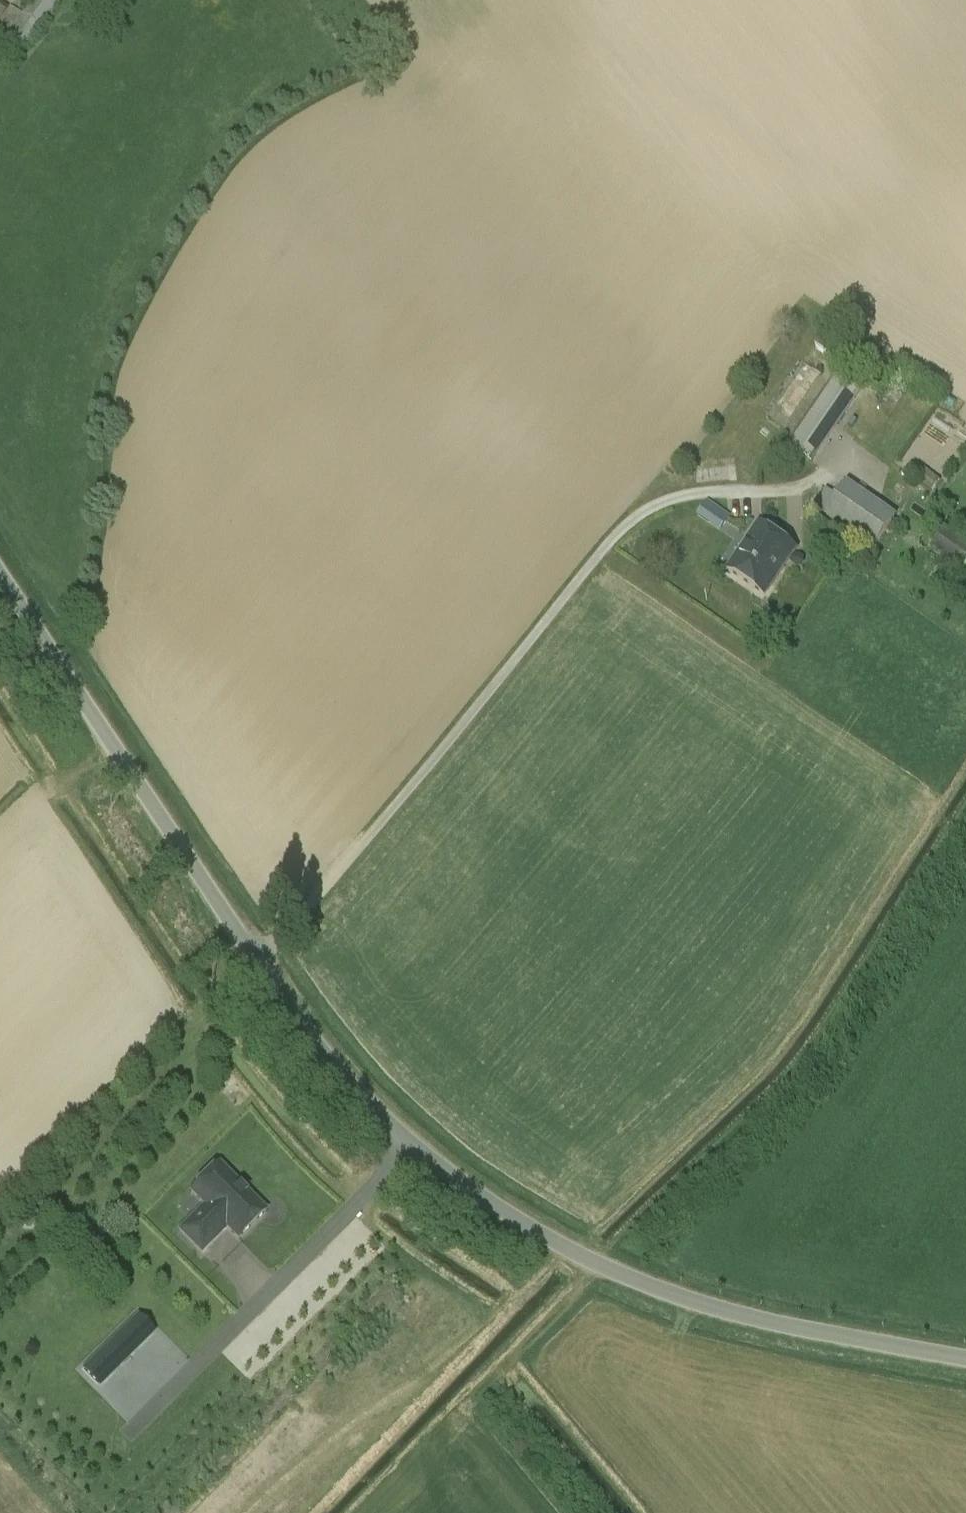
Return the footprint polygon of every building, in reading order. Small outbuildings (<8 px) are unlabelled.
[(11,7),(9,10),(0,3),(0,35),(23,52),(57,6),(61,0),(33,0),(22,15),(11,7)] [(824,333),(816,345),(848,366),(856,354),(824,333)] [(786,445),(812,463),(860,391),(835,374),(786,445)] [(940,481),(925,469),(916,480),(932,492),(940,481)] [(897,516),(847,482),(837,496),(826,489),(813,508),(824,515),(824,516),(850,534),(873,550),(897,516)] [(712,500),(703,517),(728,530),(737,513),(712,500)] [(727,570),(746,583),(764,595),(795,549),(777,536),(759,524),(727,570)] [(930,548),(962,570),(965,565),(965,542),(945,527),(934,542),(930,548)] [(236,1240),(264,1212),(217,1165),(190,1193),(203,1206),(178,1232),(200,1253),(225,1228),(236,1240)] [(38,1216),(30,1209),(19,1222),(27,1229),(38,1216)] [(152,1331),(137,1316),(83,1369),(98,1384),(152,1331)]
